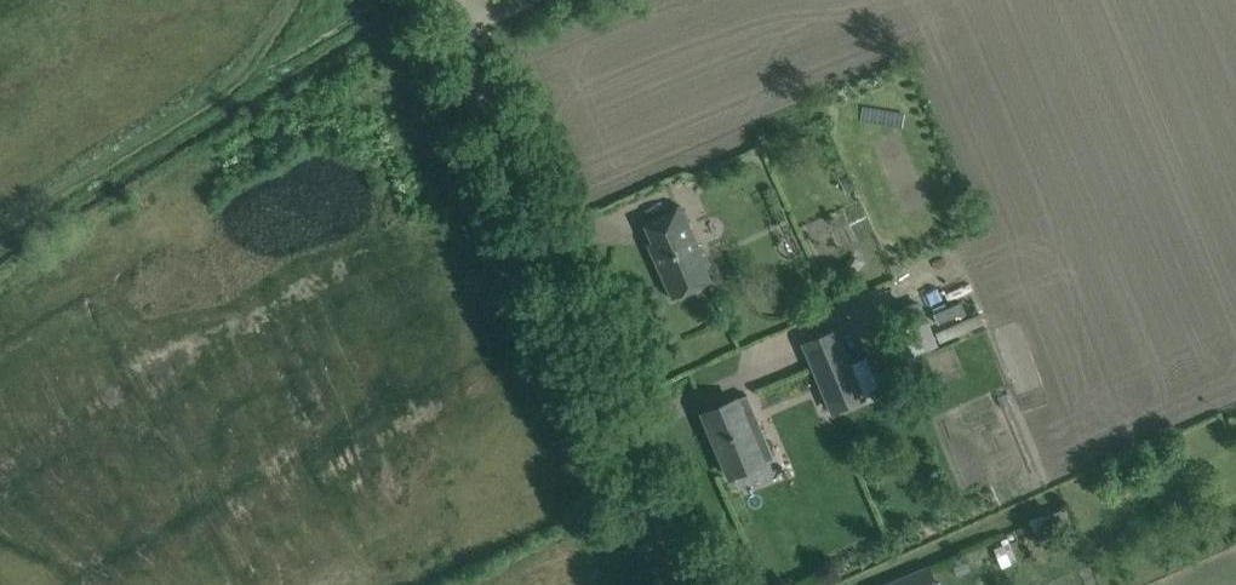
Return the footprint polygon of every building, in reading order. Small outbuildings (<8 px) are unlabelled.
[(652,242),(648,243),(673,299),(712,281),(704,263),(707,262),(681,204),(643,222),(652,242)] [(854,257),(843,276),(855,283),(865,263),(854,257)] [(929,318),(888,335),(899,362),(940,346),(929,318)] [(835,331),(805,344),(833,411),(863,399),(862,397),(879,391),(865,357),(848,364),(835,331)] [(747,395),(704,413),(705,414),(715,438),(714,439),(731,477),(774,458),(747,395)] [(930,566),(884,584),(938,584),(930,566)]
